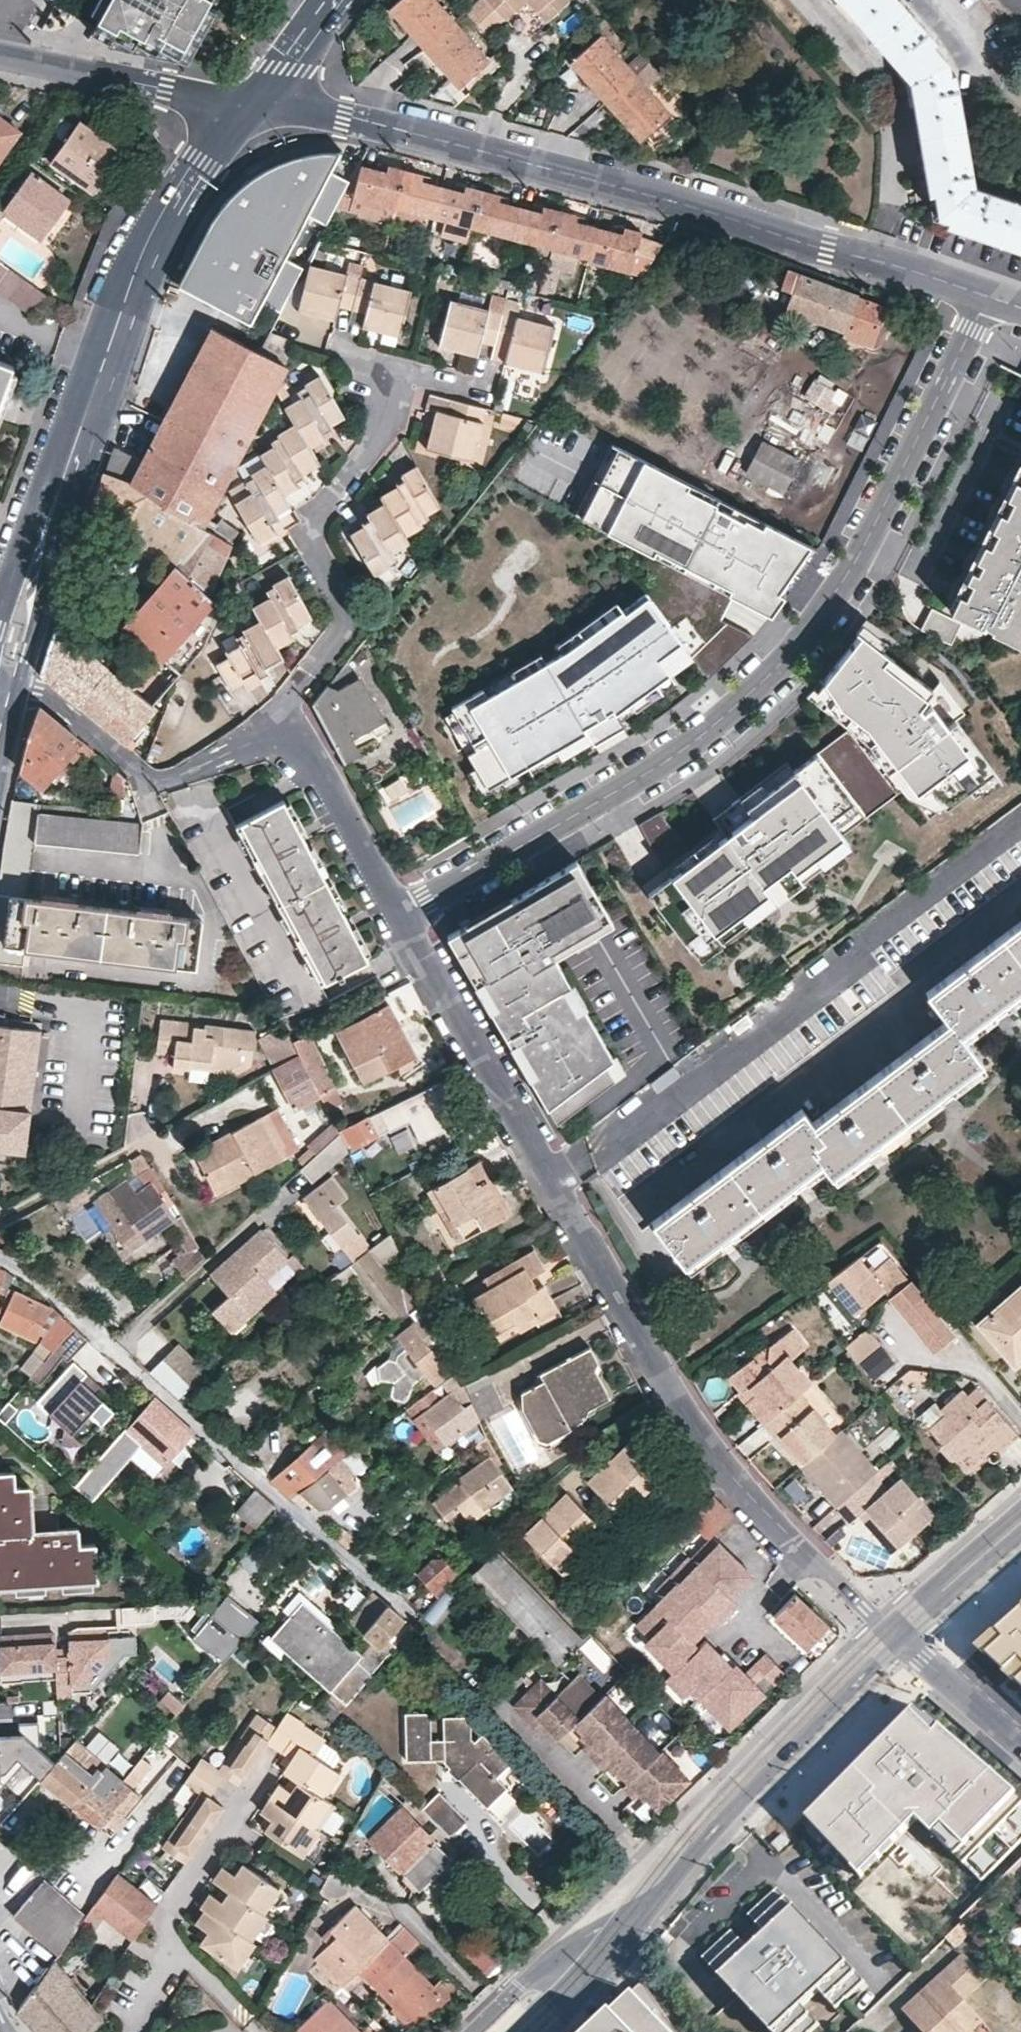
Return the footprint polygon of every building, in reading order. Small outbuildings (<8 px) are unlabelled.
[(106,0),(95,0),(87,14),(96,19),(106,0)] [(143,51),(176,58),(203,7),(207,0),(106,0),(96,19),(88,34),(107,44),(117,46),(122,37),(145,49),(143,51)] [(387,7),(423,46),(459,87),(489,59),(436,0),(395,0),(387,7)] [(467,9),(487,32),(525,0),(477,0),(467,9)] [(547,18),(568,0),(530,0),(547,18)] [(908,85),(927,191),(933,191),(936,213),(945,217),(944,222),(981,234),(1020,248),(1020,200),(972,183),(968,158),(952,71),(948,72),(945,60),(930,43),(933,40),(897,0),(833,0),(908,85)] [(186,60),(212,12),(203,7),(176,58),(186,60)] [(599,35),(569,61),(605,101),(635,74),(627,66),(599,35)] [(145,49),(122,37),(117,46),(130,49),(143,51),(145,49)] [(627,66),(635,74),(650,60),(644,52),(627,66)] [(635,74),(646,87),(662,74),(650,60),(635,74)] [(605,101),(640,140),(647,134),(670,113),(646,87),(635,74),(605,101)] [(682,127),(670,113),(647,134),(659,147),(682,127)] [(0,114),(0,155),(19,128),(0,114)] [(51,159),(94,189),(128,141),(107,127),(102,133),(80,118),(51,159)] [(248,321),(341,150),(313,150),(292,154),(267,163),(243,177),(212,206),(204,220),(184,257),(232,283),(220,306),(248,321)] [(406,168),(390,163),(388,170),(363,164),(359,163),(343,193),(355,196),(354,198),(395,209),(396,204),(406,168)] [(31,168),(12,193),(3,205),(6,208),(41,234),(69,195),(31,168)] [(424,212),(435,215),(443,185),(421,179),(423,172),(406,168),(396,204),(424,212)] [(443,185),(435,215),(446,218),(473,225),(481,196),(458,190),(460,183),(445,178),(443,185)] [(505,194),(503,202),(481,196),(473,225),(511,235),(521,199),(505,194)] [(395,209),(354,198),(351,208),(360,211),(359,214),(378,220),(380,216),(392,220),(395,209)] [(550,246),(558,217),(537,211),(538,204),(521,199),(511,235),(550,246)] [(424,212),(396,204),(395,209),(392,220),(419,227),(424,212)] [(560,209),(558,217),(550,246),(589,257),(597,227),(576,221),(578,214),(560,209)] [(446,218),(441,235),(468,243),(473,225),(446,218)] [(626,227),(625,234),(597,227),(589,257),(588,261),(641,276),(664,243),(640,237),(642,231),(626,227)] [(548,250),(546,266),(574,271),(577,255),(548,250)] [(48,291),(0,257),(0,287),(34,311),(48,291)] [(232,283),(184,257),(172,280),(220,306),(232,283)] [(340,304),(352,308),(360,277),(309,264),(297,310),(321,317),(323,309),(338,314),(340,304)] [(843,325),(856,292),(847,288),(789,268),(783,285),(793,288),(786,304),(843,325)] [(379,324),(377,331),(400,337),(411,290),(360,277),(352,308),(367,311),(364,320),(379,324)] [(498,286),(537,296),(539,288),(500,278),(498,286)] [(843,325),(840,331),(870,342),(879,318),(886,320),(889,312),(883,309),(885,303),(856,292),(843,325)] [(495,344),(503,313),(506,300),(506,298),(493,295),(489,310),(450,300),(438,347),(460,353),(462,346),(477,350),(479,340),(495,344)] [(519,368),(543,374),(555,327),(516,317),(519,302),(506,300),(503,313),(495,344),(508,347),(506,357),(521,361),(519,368)] [(323,309),(321,317),(335,321),(338,314),(323,309)] [(379,324),(364,320),(362,327),(377,331),(379,324)] [(285,358),(211,324),(187,375),(177,399),(174,397),(158,437),(122,421),(107,465),(108,465),(137,476),(117,528),(174,563),(210,591),(239,539),(238,538),(219,528),(207,521),(285,358)] [(475,356),(477,350),(462,346),(460,353),(475,356)] [(187,375),(146,356),(137,380),(174,397),(177,399),(187,375)] [(2,396),(15,362),(0,357),(0,401),(2,396)] [(521,361),(506,357),(504,365),(519,368),(521,361)] [(298,420),(310,443),(328,434),(327,430),(335,425),(333,421),(346,414),(321,371),(308,379),(309,383),(302,387),(304,392),(288,402),(298,420)] [(805,395),(830,410),(836,401),(828,396),(833,388),(817,377),(805,395)] [(444,412),(448,413),(451,401),(452,397),(430,392),(427,408),(436,410),(444,412)] [(440,427),(433,425),(428,447),(473,459),(483,423),(480,422),(483,409),(451,401),(448,413),(444,412),(440,427)] [(440,427),(444,412),(436,410),(433,425),(440,427)] [(269,460),(287,492),(302,484),(300,481),(308,477),(305,473),(322,464),(310,443),(298,420),(281,429),(283,432),(276,436),(278,440),(263,447),(269,460)] [(761,438),(760,441),(745,471),(779,488),(794,459),(795,455),(761,438)] [(805,564),(817,548),(616,444),(579,515),(660,556),(731,593),(769,612),(805,564)] [(239,499),(261,539),(281,530),(276,520),(285,516),(281,511),(293,504),(287,492),(269,460),(255,467),(258,473),(250,477),(256,489),(239,499)] [(949,610),(969,620),(995,632),(1020,645),(1020,464),(949,610)] [(137,476),(108,465),(96,497),(89,518),(117,528),(137,476)] [(382,505),(399,535),(418,524),(416,521),(425,516),(422,513),(435,504),(415,470),(402,477),(403,480),(395,485),(397,488),(378,498),(382,505)] [(399,535),(382,505),(367,514),(370,517),(362,522),(363,525),(350,533),(373,575),(388,567),(385,562),(393,558),(389,551),(404,543),(399,535)] [(246,523),(227,513),(219,528),(238,538),(246,523)] [(660,556),(643,590),(606,617),(566,645),(559,649),(543,659),(445,716),(474,765),(486,785),(513,769),(525,762),(583,728),(589,736),(592,743),(623,725),(615,711),(690,654),(706,676),(751,633),(719,616),(731,593),(660,556)] [(210,591),(174,563),(126,621),(149,643),(160,654),(177,671),(180,669),(206,639),(225,602),(210,591)] [(260,614),(275,647),(294,637),(292,633),(301,628),(299,624),(313,617),(289,574),(276,582),(278,585),(271,589),(273,595),(255,605),(260,614)] [(920,629),(950,644),(965,647),(980,644),(995,632),(969,620),(963,621),(957,620),(931,607),(920,629)] [(559,649),(566,645),(606,617),(600,609),(555,641),(559,649)] [(275,647),(260,614),(243,622),(246,627),(236,631),(239,638),(229,642),(233,651),(218,658),(231,683),(245,676),(249,685),(260,679),(259,676),(268,672),(264,665),(281,657),(275,647)] [(61,625),(54,626),(51,634),(41,672),(78,703),(108,665),(61,625)] [(929,686),(860,632),(806,697),(846,729),(751,814),(714,835),(683,853),(659,811),(639,823),(643,839),(666,864),(666,870),(641,885),(702,965),(801,890),(814,908),(809,912),(816,920),(827,912),(795,871),(801,866),(843,835),(906,788),(929,818),(993,770),(955,719),(929,686)] [(543,659),(538,650),(449,703),(453,711),(543,659)] [(150,701),(177,671),(160,654),(132,685),(150,701)] [(108,665),(78,703),(110,730),(124,742),(155,705),(150,701),(132,685),(127,682),(108,665)] [(358,675),(342,684),(346,692),(362,683),(358,675)] [(955,719),(964,712),(938,679),(929,686),(955,719)] [(328,683),(312,702),(320,716),(342,758),(358,750),(349,734),(367,724),(380,717),(381,716),(362,683),(346,692),(342,684),(331,689),(328,683)] [(85,758),(91,748),(77,737),(37,706),(24,749),(22,756),(12,795),(39,796),(72,755),(77,759),(79,754),(85,758)] [(384,725),(380,717),(367,724),(372,733),(384,725)] [(530,771),(589,736),(583,728),(525,762),(530,771)] [(119,808),(123,774),(113,765),(107,807),(119,808)] [(513,769),(486,785),(474,765),(465,770),(482,799),(518,778),(513,769)] [(323,980),(368,956),(283,798),(238,822),(323,980)] [(709,826),(714,835),(751,814),(745,805),(709,826)] [(9,809),(4,836),(1,859),(0,867),(0,959),(21,962),(23,943),(194,965),(200,919),(28,898),(32,841),(138,852),(141,822),(9,809)] [(843,835),(801,866),(808,875),(849,844),(843,835)] [(448,935),(557,1122),(622,1072),(554,956),(613,922),(577,860),(448,935)] [(1020,988),(1020,923),(926,995),(947,1024),(813,1127),(801,1111),(651,1223),(683,1263),(831,1152),(842,1167),(979,1064),(958,1036),(1020,988)] [(363,1082),(386,1069),(397,1063),(408,1057),(409,1057),(390,1021),(396,1017),(422,1005),(409,981),(382,995),(386,1002),(362,1015),(335,1029),(354,1064),(363,1082)] [(24,1150),(41,1027),(4,1022),(5,1014),(0,1013),(0,1146),(24,1150)] [(415,1054),(396,1017),(390,1021),(409,1057),(415,1054)] [(209,1056),(208,1065),(207,1069),(223,1071),(239,1063),(241,1046),(252,1048),(255,1030),(204,1022),(204,1027),(193,1024),(191,1040),(175,1038),(178,1020),(161,1018),(157,1049),(174,1051),(172,1063),(190,1066),(191,1063),(192,1054),(209,1056)] [(258,1038),(273,1068),(298,1054),(291,1041),(283,1025),(258,1038)] [(298,1054),(318,1092),(334,1084),(307,1033),(291,1041),(298,1054)] [(192,1054),(191,1063),(208,1065),(209,1056),(192,1054)] [(318,1092),(298,1054),(273,1068),(294,1106),(318,1093),(318,1092)] [(412,1065),(408,1057),(397,1063),(401,1071),(412,1065)] [(342,1099),(334,1084),(318,1092),(318,1093),(326,1108),(342,1099)] [(300,1148),(279,1107),(262,1116),(283,1156),(300,1148)] [(369,1113),(337,1129),(338,1132),(347,1148),(379,1132),(369,1113)] [(227,1175),(233,1184),(283,1156),(262,1116),(195,1150),(212,1183),(227,1175)] [(337,1129),(333,1121),(307,1143),(316,1152),(338,1132),(337,1129)] [(316,1152),(300,1167),(312,1180),(347,1148),(338,1132),(316,1152)] [(212,1183),(195,1150),(184,1156),(205,1198),(217,1192),(212,1183)] [(152,1166),(144,1154),(132,1162),(140,1175),(142,1173),(152,1166)] [(467,1237),(512,1213),(502,1194),(497,1196),(489,1182),(493,1179),(483,1160),(431,1187),(442,1208),(449,1204),(467,1237)] [(166,1187),(152,1166),(142,1173),(148,1183),(152,1180),(161,1193),(167,1189),(166,1187)] [(354,1258),(370,1244),(336,1199),(345,1192),(331,1172),(304,1195),(354,1258)] [(227,1175),(212,1183),(217,1192),(233,1184),(227,1175)] [(161,1193),(152,1180),(148,1183),(138,1191),(128,1177),(95,1202),(133,1254),(174,1224),(186,1244),(169,1260),(182,1273),(196,1261),(205,1252),(184,1216),(180,1219),(161,1193)] [(497,1196),(502,1194),(493,1179),(489,1182),(497,1196)] [(449,1204),(442,1208),(459,1241),(467,1237),(449,1204)] [(291,1249),(267,1222),(262,1227),(287,1253),(291,1249)] [(262,1227),(261,1226),(216,1267),(229,1282),(234,1287),(229,1292),(212,1308),(230,1329),(254,1307),(250,1304),(257,1297),(260,1301),(276,1287),(264,1274),(285,1255),(287,1253),(262,1227)] [(419,1291),(412,1277),(402,1285),(383,1261),(384,1260),(385,1258),(385,1256),(384,1255),(383,1252),(397,1246),(390,1229),(370,1244),(354,1258),(341,1268),(323,1283),(318,1287),(326,1296),(356,1271),(395,1322),(409,1311),(423,1300),(419,1291)] [(304,1262),(291,1249),(287,1253),(285,1255),(297,1268),(304,1262)] [(534,1313),(553,1304),(543,1285),(537,1289),(530,1277),(537,1273),(544,1270),(533,1252),(483,1278),(489,1290),(472,1299),(483,1321),(505,1309),(514,1325),(518,1333),(539,1321),(534,1313)] [(874,1274),(859,1255),(831,1275),(857,1307),(883,1287),(934,1352),(953,1336),(894,1259),(874,1274)] [(15,1274),(5,1267),(1,1266),(0,1266),(0,1288),(6,1290),(15,1274)] [(537,1289),(543,1285),(537,1273),(530,1277),(537,1289)] [(234,1287),(229,1282),(224,1287),(229,1292),(234,1287)] [(1020,1359),(1020,1287),(979,1323),(1015,1365),(1020,1359)] [(36,1338),(37,1336),(51,1308),(16,1289),(14,1294),(8,1291),(0,1307),(0,1311),(4,1312),(0,1320),(36,1338)] [(414,1383),(425,1374),(433,1384),(449,1371),(430,1346),(440,1338),(423,1300),(409,1311),(417,1320),(396,1336),(405,1348),(403,1350),(397,1355),(395,1361),(388,1358),(376,1367),(379,1381),(377,1388),(383,1395),(390,1395),(390,1396),(393,1400),(404,1402),(408,1399),(414,1383)] [(66,1316),(52,1304),(51,1308),(37,1336),(43,1340),(66,1316)] [(539,1321),(557,1311),(553,1304),(534,1313),(539,1321)] [(505,1309),(483,1321),(492,1336),(514,1325),(505,1309)] [(33,1351),(44,1360),(75,1324),(66,1316),(43,1340),(33,1351)] [(813,1381),(800,1366),(788,1353),(806,1339),(789,1319),(768,1336),(765,1353),(770,1358),(765,1363),(753,1350),(728,1372),(744,1391),(750,1385),(758,1393),(748,1402),(763,1418),(767,1423),(802,1391),(813,1381)] [(69,1358),(88,1336),(75,1324),(44,1360),(33,1373),(41,1380),(64,1354),(69,1358)] [(884,1344),(872,1330),(850,1347),(861,1363),(884,1344)] [(768,1336),(753,1350),(765,1363),(770,1358),(765,1353),(768,1336)] [(209,1374),(184,1343),(168,1356),(193,1387),(209,1374)] [(552,1439),(574,1427),(590,1415),(593,1407),(614,1395),(599,1366),(602,1359),(594,1344),(544,1371),(548,1378),(525,1390),(526,1406),(543,1436),(552,1439)] [(168,1356),(149,1371),(164,1385),(179,1398),(193,1387),(168,1356)] [(96,1388),(83,1377),(89,1371),(75,1358),(39,1398),(66,1423),(85,1441),(116,1407),(96,1388)] [(806,1362),(800,1366),(813,1381),(818,1376),(806,1362)] [(96,1388),(101,1382),(89,1371),(83,1377),(96,1388)] [(456,1371),(455,1371),(442,1382),(450,1392),(437,1402),(429,1391),(405,1410),(411,1418),(420,1411),(445,1444),(480,1417),(464,1385),(456,1371)] [(492,1382),(487,1372),(464,1385),(480,1417),(481,1419),(483,1418),(504,1406),(492,1382)] [(741,1393),(748,1402),(758,1393),(750,1385),(744,1391),(741,1393)] [(988,1436),(995,1444),(1000,1449),(1017,1434),(978,1386),(967,1396),(961,1389),(939,1409),(944,1415),(930,1426),(942,1441),(937,1446),(950,1462),(955,1458),(966,1470),(982,1456),(975,1447),(988,1436)] [(838,1434),(802,1391),(767,1423),(781,1438),(785,1434),(795,1445),(790,1450),(799,1459),(804,1465),(809,1460),(838,1434)] [(123,1426),(73,1485),(91,1501),(142,1441),(166,1462),(193,1432),(154,1397),(126,1428),(123,1426)] [(944,1415),(939,1409),(933,1402),(919,1414),(930,1426),(944,1415)] [(445,1444),(420,1411),(411,1418),(436,1451),(445,1444)] [(85,1441),(66,1423),(65,1443),(85,1441)] [(819,1483),(839,1506),(874,1474),(878,1470),(843,1430),(838,1434),(809,1460),(824,1478),(819,1483)] [(323,1434),(272,1482),(290,1498),(301,1491),(325,1472),(334,1465),(344,1457),(323,1434)] [(515,1488),(499,1463),(503,1460),(489,1434),(478,1442),(488,1456),(462,1475),(465,1479),(436,1500),(449,1518),(464,1508),(474,1522),(488,1511),(486,1509),(492,1505),(506,1494),(515,1488)] [(781,1438),(790,1450),(795,1445),(785,1434),(781,1438)] [(975,1447),(982,1456),(995,1444),(988,1436),(975,1447)] [(654,1504),(673,1486),(629,1440),(588,1480),(615,1508),(637,1486),(654,1504)] [(138,1446),(131,1454),(152,1471),(159,1463),(138,1446)] [(878,1470),(874,1474),(881,1482),(898,1467),(890,1459),(878,1470)] [(804,1465),(819,1483),(824,1478),(809,1460),(804,1465)] [(97,1579),(95,1542),(78,1543),(78,1527),(33,1530),(30,1485),(13,1485),(13,1470),(0,1471),(0,1585),(97,1579)] [(343,1496),(325,1472),(301,1491),(323,1510),(343,1496)] [(839,1506),(853,1522),(862,1514),(868,1508),(902,1547),(929,1522),(917,1508),(924,1502),(902,1478),(889,1490),(881,1482),(874,1474),(839,1506)] [(255,1529),(275,1504),(254,1485),(233,1510),(255,1529)] [(569,1543),(594,1520),(568,1492),(525,1533),(565,1575),(584,1558),(569,1543)] [(513,1504),(506,1494),(492,1505),(499,1514),(513,1504)] [(713,1494),(690,1517),(710,1536),(732,1513),(722,1503),(713,1494)] [(936,1516),(924,1502),(917,1508),(929,1522),(936,1516)] [(898,1550),(902,1547),(868,1508),(862,1514),(880,1534),(883,1531),(898,1550)] [(848,1535),(842,1529),(829,1541),(835,1547),(848,1535)] [(713,1613),(747,1579),(746,1565),(714,1534),(692,1555),(690,1553),(670,1573),(656,1587),(663,1594),(655,1602),(656,1603),(637,1623),(650,1636),(646,1640),(674,1668),(667,1675),(686,1693),(693,1686),(701,1694),(721,1714),(724,1718),(731,1710),(739,1718),(767,1687),(747,1667),(725,1647),(722,1651),(707,1636),(699,1643),(694,1638),(715,1615),(713,1613)] [(528,1582),(511,1563),(497,1548),(472,1571),(557,1661),(583,1637),(528,1582)] [(421,1569),(439,1590),(459,1567),(446,1553),(437,1554),(421,1569)] [(298,1604),(328,1631),(332,1627),(335,1623),(299,1590),(284,1606),(290,1612),(298,1604)] [(385,1605),(370,1592),(346,1622),(360,1633),(363,1630),(385,1605)] [(775,1614),(820,1658),(826,1651),(841,1636),(797,1593),(775,1614)] [(211,1615),(232,1634),(250,1614),(228,1596),(211,1615)] [(391,1649),(395,1643),(387,1635),(403,1618),(393,1609),(386,1603),(385,1605),(363,1630),(378,1645),(382,1641),(391,1649)] [(342,1708),(372,1672),(357,1658),(361,1653),(332,1627),(328,1631),(298,1604),(290,1612),(270,1634),(284,1648),(338,1697),(334,1700),(342,1708)] [(154,1605),(123,1606),(124,1623),(152,1621),(155,1618),(154,1605)] [(123,1606),(116,1607),(117,1629),(124,1628),(124,1623),(123,1606)] [(967,1654),(1009,1698),(1018,1691),(1020,1694),(1020,1608),(967,1654)] [(232,1634),(242,1642),(259,1623),(250,1614),(232,1634)] [(221,1664),(242,1642),(232,1634),(211,1615),(191,1638),(221,1664)] [(0,1634),(0,1681),(21,1679),(21,1680),(56,1677),(57,1689),(71,1688),(71,1691),(90,1690),(129,1645),(128,1628),(124,1628),(117,1629),(69,1631),(70,1655),(54,1656),(53,1632),(0,1634)] [(284,1648),(270,1634),(267,1632),(262,1638),(279,1654),(284,1648)] [(256,1656),(245,1646),(238,1653),(250,1663),(256,1656)] [(763,1651),(747,1667),(767,1687),(784,1671),(763,1651)] [(161,1655),(152,1668),(170,1681),(179,1668),(161,1655)] [(262,1673),(267,1666),(258,1657),(252,1664),(262,1673)] [(600,1695),(577,1672),(555,1693),(540,1677),(516,1700),(516,1707),(534,1726),(538,1723),(542,1718),(546,1723),(542,1727),(554,1739),(572,1722),(600,1695)] [(792,1805),(859,1874),(898,1838),(957,1903),(1020,1837),(1020,1803),(907,1690),(792,1805)] [(631,1720),(603,1692),(600,1695),(572,1722),(582,1732),(589,1738),(585,1742),(582,1746),(593,1757),(631,1720)] [(1,1700),(2,1708),(57,1705),(56,1696),(1,1700)] [(57,1705),(2,1708),(0,1709),(0,1752),(33,1750),(33,1737),(48,1736),(48,1713),(58,1713),(57,1705)] [(732,1725),(739,1718),(731,1710),(724,1718),(732,1725)] [(277,1728),(253,1712),(215,1769),(201,1759),(193,1771),(184,1784),(198,1793),(162,1847),(184,1862),(186,1864),(220,1814),(211,1808),(216,1801),(209,1797),(224,1775),(233,1781),(236,1777),(242,1780),(269,1741),(277,1728)] [(340,1773),(303,1747),(306,1743),(297,1736),(305,1725),(288,1712),(277,1728),(269,1741),(287,1753),(294,1758),(288,1766),(284,1771),(293,1777),(299,1781),(292,1791),(286,1787),(280,1783),(261,1811),(267,1815),(273,1819),(269,1826),(266,1831),(303,1856),(338,1807),(323,1797),(340,1773)] [(496,1776),(510,1762),(482,1733),(472,1742),(467,1739),(468,1717),(441,1717),(440,1741),(428,1740),(428,1714),(403,1714),(403,1760),(439,1761),(439,1768),(455,1767),(455,1775),(485,1804),(505,1785),(496,1776)] [(546,1723),(542,1718),(538,1723),(542,1727),(546,1723)] [(659,1749),(631,1720),(593,1757),(604,1769),(608,1765),(612,1762),(618,1769),(628,1779),(659,1749)] [(589,1738),(582,1732),(579,1736),(585,1742),(589,1738)] [(123,1778),(74,1739),(40,1777),(72,1804),(88,1785),(106,1799),(123,1778)] [(689,1776),(661,1747),(659,1749),(628,1779),(623,1784),(635,1796),(638,1792),(641,1789),(648,1795),(658,1806),(689,1776)] [(294,1758),(287,1753),(285,1758),(282,1762),(288,1766),(294,1758)] [(151,1765),(141,1756),(131,1769),(140,1779),(151,1765)] [(618,1769),(612,1762),(608,1765),(614,1772),(618,1769)] [(132,1789),(140,1779),(131,1769),(123,1778),(106,1799),(88,1785),(72,1804),(99,1827),(105,1819),(118,1830),(127,1819),(123,1815),(140,1794),(132,1789)] [(383,1773),(378,1782),(401,1805),(408,1798),(383,1773)] [(242,1780),(236,1777),(233,1781),(238,1785),(240,1782),(242,1780)] [(299,1781),(293,1777),(289,1782),(286,1787),(292,1791),(299,1781)] [(15,1796),(14,1779),(0,1780),(0,1797),(15,1796)] [(401,1805),(378,1782),(372,1794),(393,1812),(401,1805)] [(648,1795),(641,1789),(638,1792),(644,1798),(648,1795)] [(436,1792),(419,1809),(441,1831),(448,1838),(465,1819),(436,1792)] [(224,1807),(216,1801),(211,1808),(220,1814),(222,1810),(224,1807)] [(429,1834),(401,1805),(393,1812),(369,1836),(420,1889),(451,1858),(433,1838),(429,1834)] [(273,1819),(267,1815),(265,1818),(263,1822),(269,1826),(273,1819)] [(448,1838),(441,1831),(433,1838),(451,1858),(459,1849),(448,1838)] [(773,1843),(780,1852),(791,1842),(783,1833),(773,1843)] [(1002,1884),(1003,1883),(1020,1864),(1012,1854),(992,1873),(1002,1884)] [(279,1885),(241,1859),(239,1863),(233,1871),(228,1867),(221,1863),(212,1877),(222,1884),(228,1888),(221,1898),(215,1894),(208,1890),(199,1904),(203,1907),(194,1920),(200,1924),(207,1929),(202,1937),(201,1938),(200,1940),(237,1965),(255,1939),(250,1936),(267,1912),(263,1909),(279,1885)] [(239,1863),(233,1859),(231,1863),(228,1867),(233,1871),(239,1863)] [(1003,1883),(1014,1894),(1020,1887),(1020,1864),(1003,1883)] [(330,1869),(318,1891),(325,1896),(331,1900),(345,1896),(353,1881),(330,1869)] [(101,1894),(92,1906),(133,1942),(146,1922),(158,1905),(136,1888),(116,1873),(101,1894)] [(79,1923),(85,1916),(48,1884),(45,1887),(41,1883),(13,1915),(58,1954),(68,1939),(79,1923)] [(228,1888),(222,1884),(219,1888),(215,1894),(221,1898),(228,1888)] [(774,2031),(813,2031),(821,2024),(804,2007),(822,1991),(838,2009),(865,1982),(778,1889),(749,1916),(759,1926),(768,1936),(752,1950),(743,1940),(734,1931),(705,1959),(774,2031)] [(341,1983),(387,1938),(354,1902),(328,1927),(335,1934),(328,1941),(314,1954),(317,1957),(341,1983)] [(105,1917),(92,1906),(91,1907),(85,1916),(79,1923),(92,1932),(105,1917)] [(434,2011),(451,1995),(458,1988),(443,1972),(435,1979),(431,1983),(417,1969),(403,1954),(420,1939),(403,1922),(387,1938),(341,1983),(363,2004),(379,1989),(411,2022),(427,2005),(434,2011)] [(485,1976),(502,1959),(465,1923),(449,1939),(485,1976)] [(207,1929),(200,1924),(197,1929),(194,1932),(202,1937),(207,1929)] [(768,1936),(759,1926),(743,1940),(752,1950),(768,1936)] [(335,1934),(328,1927),(322,1934),(328,1941),(335,1934)] [(902,2011),(922,2031),(973,2031),(983,2023),(963,2002),(986,1981),(962,1955),(902,2011)] [(92,2003),(55,1957),(17,2009),(38,2031),(86,2031),(103,2016),(92,2003)] [(341,1983),(317,1957),(308,1965),(333,1991),(338,1985),(341,1983)] [(639,1978),(599,2017),(583,2031),(674,2031),(639,1978)] [(355,2003),(338,1985),(333,1991),(328,1995),(345,2013),(355,2003)] [(328,1995),(298,2025),(305,2031),(362,2031),(345,2013),(328,1995)] [(873,2004),(862,2022),(877,2031),(888,2014),(873,2004)]
